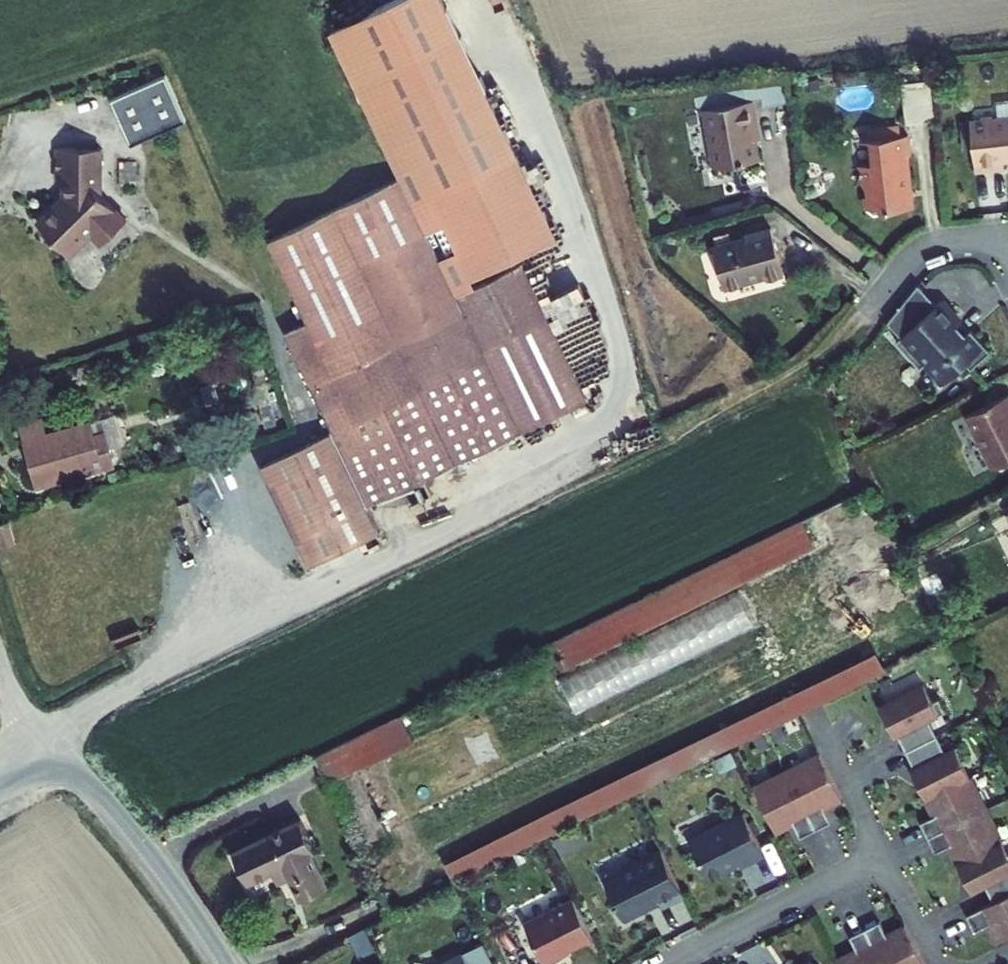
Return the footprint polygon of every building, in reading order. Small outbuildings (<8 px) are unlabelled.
[(351,72),(378,126),(481,76),(455,22),(351,72)] [(182,120),(163,74),(108,97),(127,143),(182,120)] [(521,158),(481,76),(378,126),(400,171),(426,225),(449,214),(440,197),(521,158)] [(936,123),(932,82),(902,85),(906,126),(936,123)] [(750,101),(702,107),(708,166),(753,161),(750,128),(753,128),(750,101)] [(965,121),(970,171),(999,169),(998,162),(1007,161),(1007,115),(991,117),(986,111),(977,113),(974,120),(965,121)] [(906,136),(875,140),(876,163),(861,164),(862,179),(870,193),(864,194),(865,210),(869,214),(885,214),(885,207),(908,206),(904,162),(910,162),(906,136)] [(91,148),(46,149),(47,176),(58,176),(58,191),(30,219),(61,252),(85,231),(96,242),(120,217),(92,188),(91,148)] [(561,239),(521,158),(440,197),(449,214),(480,278),(526,256),(561,239)] [(400,171),(265,237),(305,318),(283,329),(331,427),(368,501),(593,392),(526,256),(480,278),(458,289),(426,225),(400,171)] [(752,231),(720,240),(731,278),(772,266),(773,270),(792,265),(778,219),(751,227),(752,231)] [(555,284),(576,327),(594,319),(608,312),(588,269),(555,284)] [(932,300),(914,280),(884,316),(898,332),(893,336),(916,362),(921,358),(938,378),(961,358),(966,364),(986,347),(967,325),(962,329),(954,320),(956,318),(937,296),(932,300)] [(965,410),(980,443),(1007,439),(1007,389),(965,410)] [(260,463),(309,562),(381,527),(368,501),(331,427),(260,463)] [(95,428),(14,451),(22,482),(96,460),(103,450),(95,428)] [(980,443),(991,465),(1007,457),(1007,439),(980,443)] [(0,520),(0,531),(9,529),(6,518),(0,520)] [(793,519),(540,642),(552,666),(805,543),(793,519)] [(825,556),(565,672),(579,704),(839,587),(825,556)] [(878,668),(869,650),(439,863),(448,881),(878,668)] [(919,681),(875,703),(883,718),(885,716),(916,779),(914,781),(929,812),(915,819),(930,849),(944,843),(960,874),(962,872),(970,888),(980,883),(988,899),(962,912),(970,928),(983,921),(992,939),(1007,932),(1007,853),(1005,854),(957,757),(964,753),(957,740),(941,749),(924,716),(941,708),(934,695),(928,698),(919,681)] [(406,740),(393,713),(306,754),(319,782),(406,740)] [(836,797),(814,753),(748,786),(770,830),(787,821),(794,835),(826,820),(818,806),(836,797)] [(758,853),(737,811),(684,837),(703,876),(720,868),(721,865),(732,860),(733,862),(734,864),(736,864),(737,864),(758,853)] [(292,815),(226,849),(231,859),(298,826),(292,815)] [(307,844),(298,826),(231,859),(239,877),(263,865),(269,877),(283,869),(294,892),(320,879),(304,846),(307,844)] [(678,893),(656,848),(598,876),(618,918),(641,907),(642,904),(653,898),(656,904),(678,893)] [(587,935),(567,896),(519,920),(539,962),(556,954),(555,951),(587,935)] [(873,916),(842,931),(849,945),(831,954),(836,963),(918,963),(897,921),(879,930),(873,916)] [(477,942),(456,952),(462,963),(488,963),(477,942)] [(456,951),(432,963),(462,963),(456,952),(456,951)]
